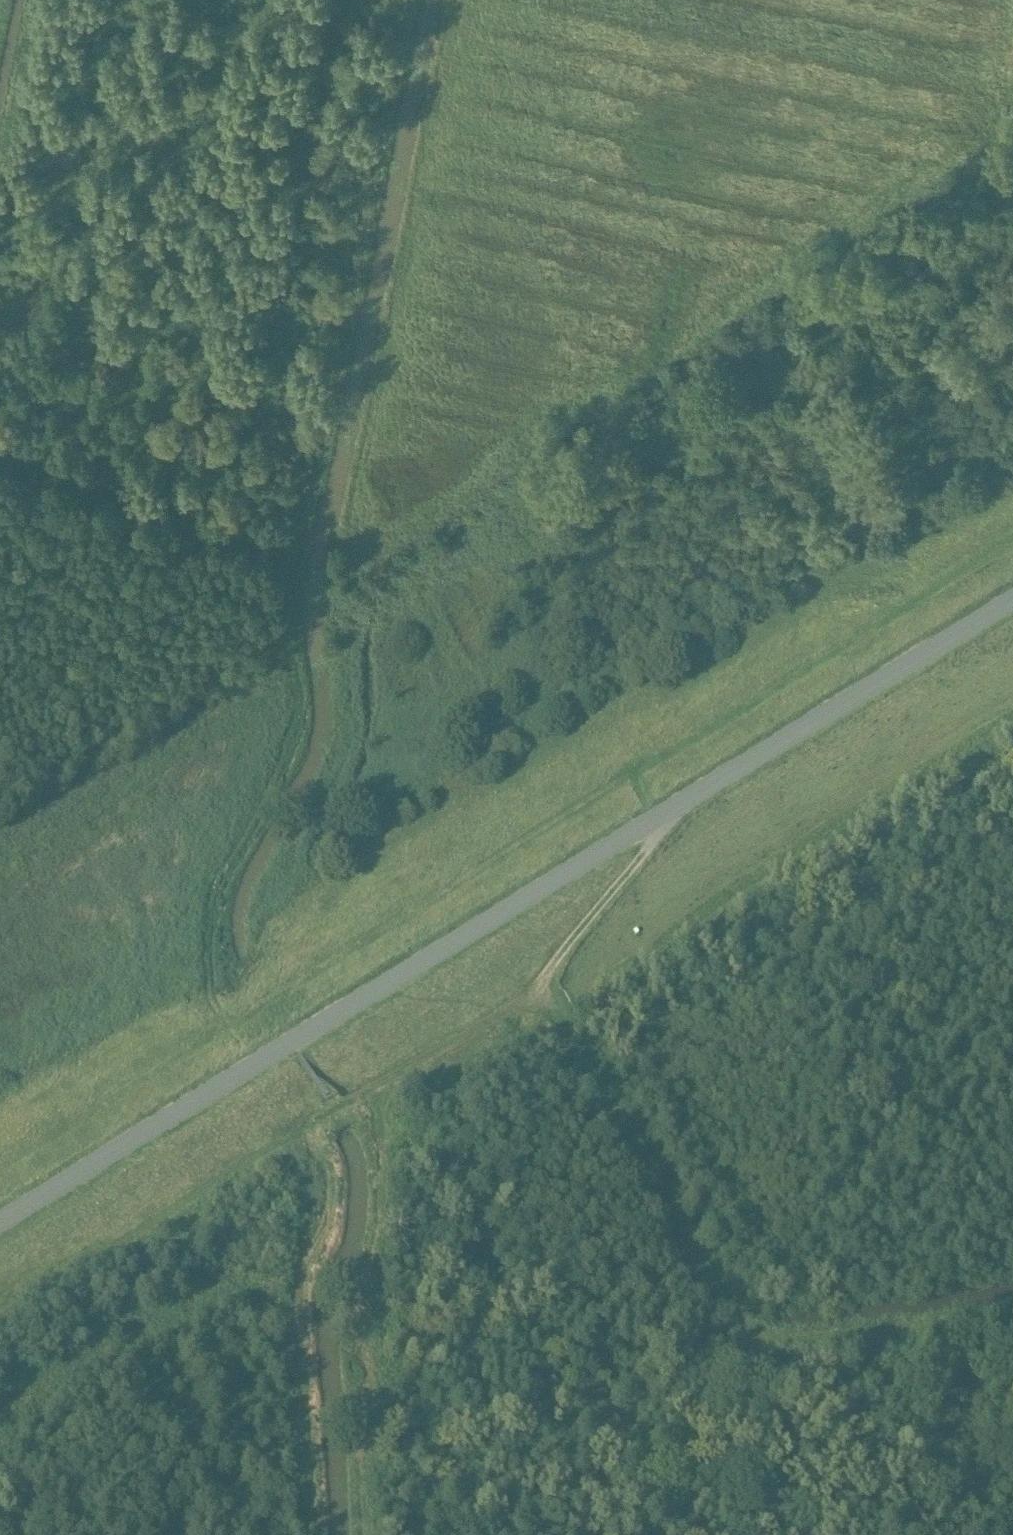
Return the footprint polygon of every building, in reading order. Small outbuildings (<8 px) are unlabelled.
[(262,954),(261,953),(252,962),(239,967),(240,968),(250,965),(255,962),(261,959),(262,954)] [(353,1116),(360,1111),(360,1110),(347,1118),(337,1124),(338,1125),(345,1121),(349,1118),(353,1116)]
